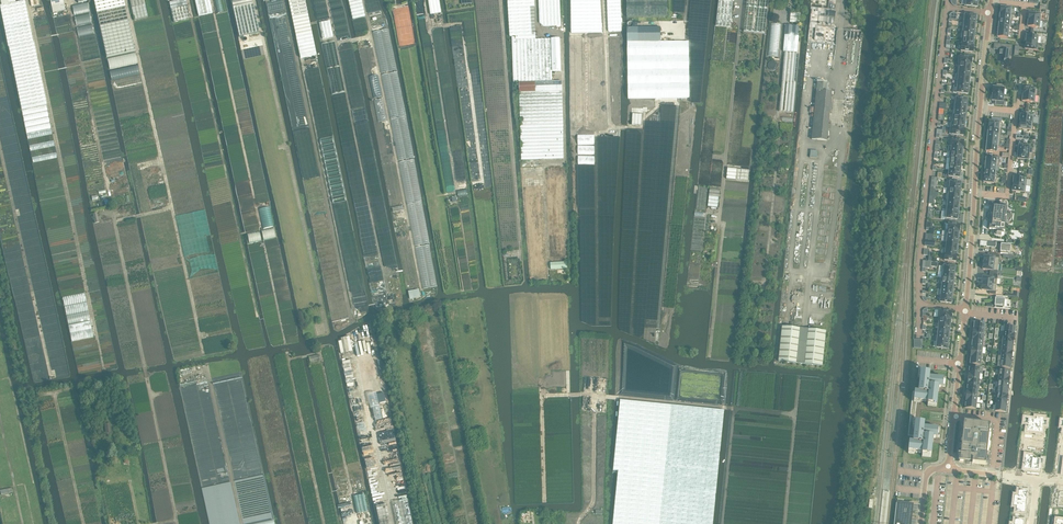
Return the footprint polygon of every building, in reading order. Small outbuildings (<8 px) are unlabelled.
[(53,13),(62,11),(65,10),(63,0),(50,0),(53,13)] [(124,0),(120,1),(119,0),(94,0),(107,58),(135,52),(124,0)] [(144,0),(130,0),(131,8),(134,21),(148,18),(144,0)] [(190,19),(185,0),(179,0),(169,2),(171,11),(174,22),(190,19)] [(198,16),(212,13),(209,0),(195,0),(198,16)] [(239,37),(258,33),(251,0),(244,0),(232,3),(239,37)] [(296,37),(312,34),(304,0),(288,0),(296,37)] [(365,17),(361,0),(348,0),(352,20),(365,17)] [(430,14),(440,12),(438,0),(428,0),(430,14)] [(510,37),(512,37),(512,40),(514,83),(519,83),(522,160),(564,158),(563,126),(561,82),(552,82),(552,71),(561,71),(560,38),(535,39),(534,0),(508,0),(510,37)] [(560,0),(538,0),(539,23),(543,26),(561,26),(560,0)] [(571,127),(601,127),(600,0),(570,0),(571,127)] [(608,32),(622,31),(620,0),(610,0),(607,0),(608,32)] [(627,17),(667,17),(667,5),(667,0),(626,0),(627,9),(627,17)] [(716,26),(730,27),(732,1),(731,1),(724,0),(719,0),(716,26)] [(744,32),(765,34),(768,0),(747,0),(744,32)] [(25,1),(15,3),(15,2),(1,5),(2,6),(0,6),(0,7),(8,47),(9,47),(22,110),(46,104),(33,42),(34,42),(25,1)] [(1033,13),(1029,13),(1028,20),(1040,21),(1041,14),(1037,14),(1037,13),(1033,13)] [(977,16),(963,14),(962,21),(975,22),(976,22),(977,16)] [(1040,21),(1028,20),(1028,27),(1039,28),(1040,21)] [(333,37),(330,21),(319,23),(322,39),(333,37)] [(783,52),(797,53),(799,27),(785,25),(783,52)] [(627,28),(627,42),(660,42),(660,28),(627,28)] [(1026,39),(1026,42),(1026,43),(1039,44),(1037,44),(1038,37),(1030,36),(1029,36),(1028,36),(1026,36),(1026,39)] [(660,42),(627,42),(627,51),(627,67),(627,81),(627,89),(627,99),(630,99),(647,98),(689,98),(689,81),(688,79),(688,60),(688,42),(669,42),(660,42)] [(1025,46),(1025,49),(1029,50),(1028,51),(1033,51),(1033,50),(1038,51),(1039,44),(1026,43),(1026,44),(1025,43),(1025,44),(1026,44),(1025,45),(1025,46)] [(973,46),(961,45),(961,51),(973,53),(973,46)] [(999,50),(998,62),(1004,63),(1004,62),(1005,62),(1005,61),(1008,61),(1008,65),(1009,57),(1008,57),(1009,50),(1012,51),(1012,46),(1001,45),(1000,49),(999,49),(999,50)] [(785,52),(779,112),(793,113),(799,54),(785,52)] [(971,64),(972,57),(958,56),(957,62),(958,63),(971,64)] [(809,113),(814,113),(811,139),(827,141),(832,93),(826,93),(827,84),(827,83),(817,82),(817,83),(815,107),(812,107),(812,108),(810,108),(809,113)] [(996,88),(993,87),(992,94),(1004,95),(1005,85),(996,84),(996,88)] [(954,86),(953,93),(968,94),(969,88),(968,88),(957,86),(954,86)] [(1023,93),(1023,94),(1023,95),(1036,96),(1037,96),(1038,89),(1023,88),(1023,92),(1023,93)] [(1004,95),(992,94),(992,96),(991,96),(991,100),(992,100),(992,101),(995,101),(995,105),(1005,106),(1005,102),(1003,102),(1004,95)] [(1022,99),(1022,101),(1023,102),(1024,102),(1025,102),(1035,103),(1036,96),(1023,95),(1022,95),(1022,99)] [(967,106),(968,99),(954,98),(954,104),(966,106),(967,106)] [(632,114),(632,125),(642,125),(642,114),(632,114)] [(1020,118),(1020,121),(1020,122),(1031,123),(1031,124),(1033,124),(1033,117),(1024,116),(1024,115),(1023,115),(1023,116),(1022,115),(1021,115),(1020,118)] [(988,126),(988,127),(988,128),(1001,129),(1002,123),(997,122),(997,121),(992,121),(992,122),(989,121),(989,125),(988,125),(989,125),(989,126),(988,126)] [(1031,123),(1020,122),(1019,129),(1023,129),(1022,130),(1027,131),(1027,130),(1031,130),(1031,123)] [(964,129),(950,128),(949,135),(964,136),(964,129)] [(963,147),(964,141),(951,139),(950,146),(963,147)] [(1018,148),(1016,148),(1016,152),(1032,154),(1033,148),(1029,148),(1030,147),(1027,146),(1027,145),(1022,144),(1022,146),(1019,145),(1018,148)] [(810,150),(810,158),(817,158),(818,151),(810,150)] [(1016,152),(1016,156),(1017,156),(1017,159),(1020,159),(1020,161),(1025,162),(1025,160),(1028,160),(1028,159),(1032,159),(1032,154),(1016,152)] [(736,169),(727,168),(726,179),(735,180),(736,169)] [(749,170),(736,169),(735,180),(748,181),(749,170)] [(961,171),(960,171),(949,170),(948,177),(960,178),(961,171)] [(1013,180),(1013,184),(1026,186),(1026,179),(1017,178),(1016,178),(1015,178),(1015,177),(1015,178),(1014,178),(1013,181),(1013,180)] [(961,190),(962,183),(948,181),(947,188),(960,189),(961,190)] [(1013,187),(1012,191),(1016,192),(1020,193),(1020,192),(1025,193),(1026,186),(1013,184),(1013,185),(1012,185),(1012,186),(1013,186),(1013,187),(1012,187),(1013,187)] [(707,206),(717,208),(720,190),(709,188),(707,206)] [(1000,202),(999,206),(992,205),(992,204),(993,204),(993,203),(992,203),(991,213),(991,214),(992,214),(993,214),(993,216),(992,216),(991,216),(990,217),(989,230),(989,229),(995,230),(995,235),(994,235),(996,236),(997,237),(998,237),(1000,237),(1002,237),(1004,236),(1003,236),(1003,235),(1003,231),(1005,231),(1006,221),(1006,220),(1010,221),(1009,222),(1010,222),(1010,220),(1011,219),(1011,217),(1011,215),(1011,214),(1011,213),(1010,213),(1011,214),(1007,213),(1007,207),(1006,207),(1007,202),(1007,203),(1008,202),(1006,202),(1005,201),(1004,201),(1002,201),(1001,201),(1000,201),(999,202),(1000,202)] [(958,213),(945,212),(944,218),(958,220),(958,213)] [(959,232),(960,225),(948,224),(947,230),(945,230),(959,232)] [(1011,245),(1001,244),(1000,254),(1012,255),(1012,252),(1010,252),(1011,245)] [(957,255),(956,255),(945,254),(943,254),(942,260),(956,262),(957,255)] [(988,257),(984,256),(984,258),(983,262),(983,263),(998,265),(999,258),(988,257)] [(998,265),(983,263),(983,264),(983,268),(982,269),(990,270),(998,271),(998,265)] [(955,273),(956,267),(942,265),(941,272),(955,273)] [(989,278),(983,277),(983,278),(982,278),(982,282),(982,284),(997,285),(997,279),(989,278)] [(997,285),(982,284),(982,285),(981,289),(981,290),(989,291),(996,292),(997,285)] [(419,289),(409,291),(410,299),(420,296),(419,289)] [(952,297),(941,296),(940,302),(952,304),(952,297)] [(1007,297),(996,296),(995,306),(1006,307),(1007,297)] [(951,319),(952,312),(938,310),(937,317),(940,317),(951,319)] [(782,326),(778,361),(823,366),(826,331),(782,326)] [(949,342),(948,342),(937,341),(936,348),(948,349),(949,342)] [(310,363),(320,361),(319,355),(309,357),(310,363)] [(930,373),(921,372),(919,392),(913,392),(912,400),(917,401),(928,402),(928,404),(936,405),(938,387),(943,387),(944,379),(929,377),(930,373)] [(721,443),(722,426),(724,410),(723,410),(672,405),(620,400),(613,470),(618,471),(613,523),(713,523),(721,443)] [(1025,418),(1024,422),(1028,423),(1027,431),(1034,432),(1036,417),(1035,420),(1029,419),(1029,418),(1025,418)] [(1036,417),(1034,432),(1041,432),(1042,432),(1042,427),(1042,426),(1043,425),(1046,425),(1047,421),(1043,420),(1043,418),(1036,417)] [(910,421),(908,436),(914,437),(913,443),(909,443),(908,452),(922,453),(922,455),(931,456),(933,438),(937,438),(938,429),(924,428),(924,424),(914,423),(914,422),(910,421)] [(961,451),(960,462),(986,465),(986,464),(984,463),(985,458),(986,458),(989,431),(988,431),(988,426),(990,426),(990,425),(964,422),(964,423),(965,423),(965,429),(963,428),(963,433),(964,433),(964,438),(962,438),(961,446),(963,446),(962,451),(961,451)] [(1025,455),(1024,468),(1031,469),(1033,456),(1025,455)] [(1033,456),(1031,469),(1037,470),(1039,470),(1039,465),(1039,463),(1040,463),(1043,464),(1043,459),(1040,459),(1040,457),(1033,456)] [(1014,495),(1014,500),(1026,502),(1027,491),(1018,490),(1018,496),(1014,495)] [(1054,503),(1058,504),(1058,506),(1062,507),(1062,492),(1061,492),(1059,491),(1058,499),(1055,499),(1054,503)] [(1014,500),(1013,505),(1017,506),(1016,511),(1025,512),(1026,502),(1014,500)] [(894,523),(909,523),(911,504),(900,503),(900,504),(896,504),(894,523)]
